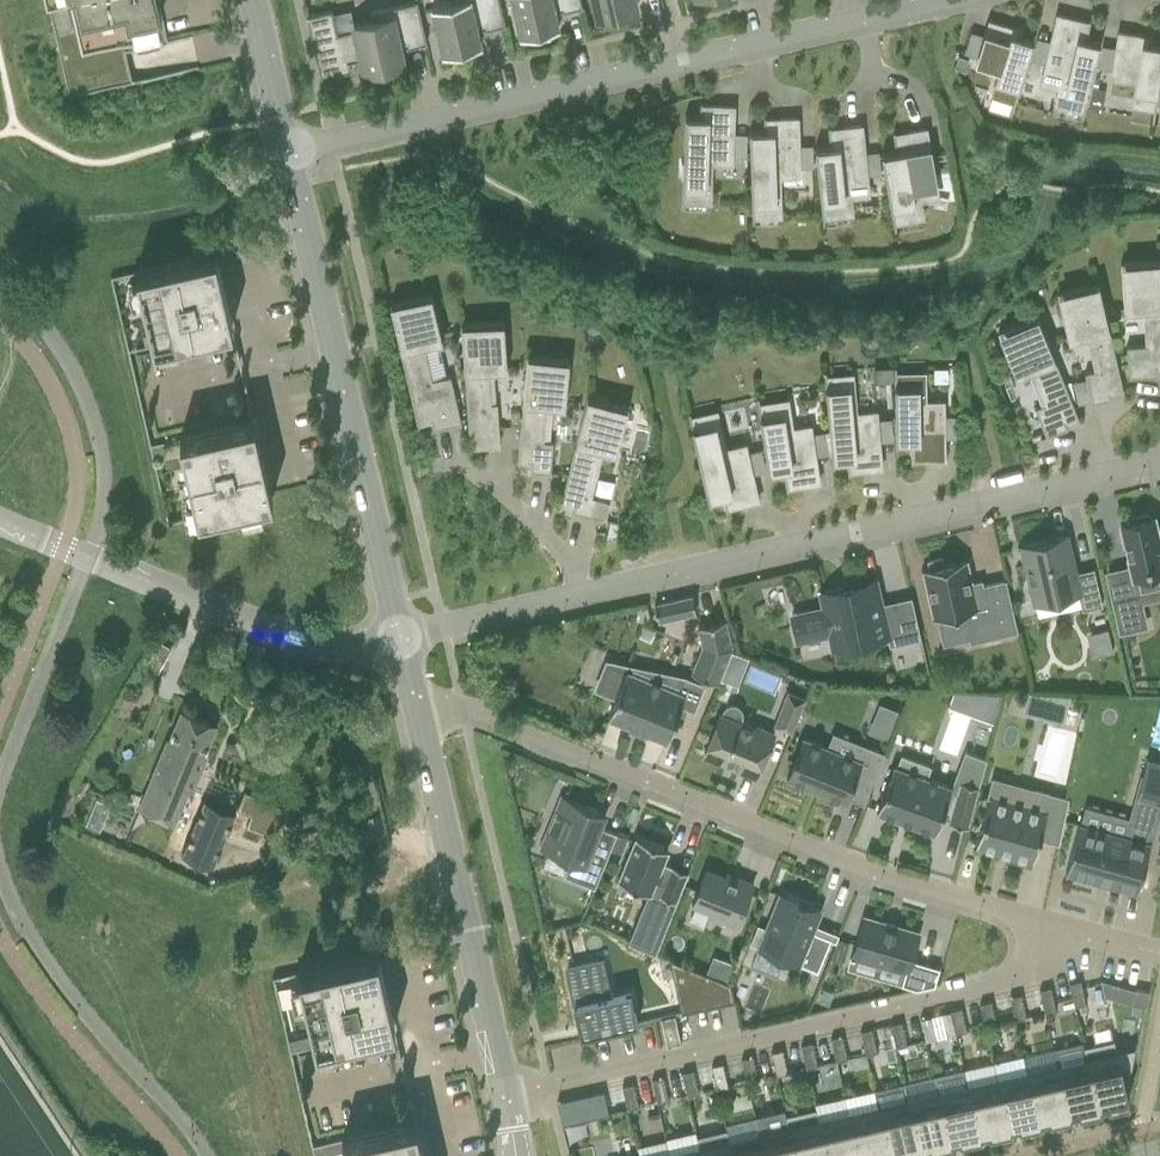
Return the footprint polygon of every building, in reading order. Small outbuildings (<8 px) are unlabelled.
[(69,98),(184,72),(198,68),(198,66),(195,53),(191,37),(191,35),(167,40),(166,37),(162,15),(158,0),(46,0),(69,98)] [(431,7),(438,34),(442,54),(447,53),(481,46),(477,29),(483,28),(484,30),(504,25),(498,0),(449,0),(450,3),(431,7)] [(515,16),(520,36),(525,35),(530,34),(532,41),(550,37),(548,30),(558,28),(555,11),(561,10),(561,12),(582,7),(580,0),(512,0),(515,16)] [(598,19),(603,17),(605,24),(622,20),(620,13),(636,10),(634,0),(593,0),(598,19)] [(355,30),(342,32),(349,61),(366,57),(370,71),(403,64),(399,47),(405,46),(406,48),(427,43),(417,1),(412,2),(370,12),(372,21),(354,25),(355,30)] [(349,61),(342,32),(337,34),(331,10),(306,16),(316,57),(321,55),(326,77),(351,71),(349,61)] [(1054,21),(1045,63),(1044,66),(1044,67),(1043,71),(1061,75),(1056,99),(1083,106),(1081,117),(1083,117),(1100,42),(1098,42),(1098,44),(1085,41),(1090,20),(1088,19),(1088,22),(1057,15),(1055,21),(1054,21)] [(986,27),(977,57),(976,58),(977,58),(975,65),(999,72),(993,91),(1014,97),(1009,113),(1011,114),(1034,40),(1032,40),(1031,42),(1019,39),(1022,28),(1020,28),(1019,30),(989,21),(987,27),(986,27)] [(1111,70),(1110,74),(1111,74),(1110,78),(1135,82),(1133,101),(1154,104),(1151,121),(1153,121),(1159,77),(1159,47),(1150,46),(1153,30),(1151,29),(1150,32),(1119,27),(1117,34),(1117,33),(1114,48),(1111,70)] [(958,56),(955,68),(965,71),(969,59),(958,56)] [(1090,87),(1086,109),(1101,111),(1105,90),(1090,87)] [(733,156),(733,133),(734,113),(733,113),(734,106),(704,105),(702,103),(700,102),(699,119),(686,118),(686,115),(685,115),(683,162),(681,162),(680,177),(682,177),(681,207),(683,207),(684,197),(710,198),(711,178),(706,177),(706,164),(731,164),(732,160),(733,156)] [(799,169),(798,145),(798,125),(797,125),(797,118),(765,119),(765,117),(763,117),(764,133),(751,133),(751,131),(749,131),(752,222),(754,222),(754,212),(780,211),(779,191),(774,191),(774,177),(799,176),(799,169)] [(867,176),(865,152),(862,132),(861,126),(830,129),(829,126),(827,126),(830,149),(817,150),(817,147),(815,147),(823,224),(825,224),(823,213),(852,210),(849,185),(867,183),(867,176)] [(935,178),(931,155),(927,135),(925,129),(894,134),(894,131),(892,132),(896,154),(883,156),(882,153),(880,153),(894,229),(896,229),(894,218),(922,213),(918,189),(936,185),(935,178)] [(136,271),(136,272),(151,333),(153,343),(153,345),(232,327),(215,252),(136,271)] [(1128,377),(1157,375),(1156,365),(1159,365),(1159,260),(1120,263),(1124,314),(1144,313),(1146,346),(1126,348),(1128,377)] [(1085,373),(1091,401),(1091,403),(1111,398),(1109,392),(1121,390),(1121,392),(1123,392),(1098,283),(1057,293),(1068,342),(1088,338),(1095,370),(1085,373)] [(430,420),(433,429),(461,423),(451,375),(431,380),(423,348),(443,343),(431,294),(389,304),(418,425),(420,425),(419,422),(430,420)] [(1039,437),(1040,439),(1067,428),(1064,421),(1075,417),(1076,419),(1078,418),(1037,316),(997,332),(1016,379),(1031,373),(1043,404),(1034,407),(1045,434),(1039,437)] [(470,429),(497,427),(495,404),(489,405),(487,373),(507,371),(504,321),(461,324),(468,432),(470,432),(470,429)] [(151,333),(142,335),(144,345),(153,343),(151,333)] [(530,471),(550,473),(553,442),(542,441),(545,407),(565,409),(569,359),(527,355),(517,463),(519,463),(520,460),(531,461),(530,471)] [(945,452),(944,416),(944,407),(943,407),(943,402),(925,402),(924,377),(896,377),(896,366),(894,366),(895,444),(897,444),(897,441),(910,440),(910,462),(912,462),(912,460),(944,459),(944,452),(945,452)] [(881,462),(877,419),(877,415),(876,416),(876,411),(851,413),(850,399),(854,399),(853,378),(827,381),(826,371),(824,371),(832,462),(834,462),(833,459),(846,458),(848,474),(850,474),(849,471),(881,468),(881,462)] [(572,511),(601,519),(601,516),(593,514),(595,506),(604,508),(606,500),(590,496),(601,452),(616,456),(628,407),(587,397),(560,504),(562,505),(563,502),(574,505),(572,511)] [(819,476),(812,433),(812,432),(811,432),(810,426),(792,428),(788,404),(760,408),(758,398),(756,398),(768,474),(770,473),(770,471),(783,469),(786,490),(788,490),(788,487),(819,482),(818,476),(819,476)] [(757,494),(748,452),(747,451),(745,445),(721,451),(718,436),(722,435),(717,415),(692,421),(690,412),(688,412),(708,501),(710,501),(709,498),(722,495),(726,511),(728,510),(727,508),(758,501),(757,494)] [(272,499),(254,420),(179,437),(198,516),(272,499)] [(163,442),(151,445),(153,456),(165,453),(163,442)] [(1120,523),(1121,526),(1133,578),(1159,572),(1159,534),(1158,534),(1153,516),(1149,517),(1148,514),(1131,518),(1132,521),(1120,523)] [(1066,536),(1021,546),(1034,602),(1078,592),(1082,610),(1102,605),(1093,568),(1075,572),(1066,536)] [(939,617),(944,642),(969,636),(970,641),(1017,630),(1006,581),(982,586),(981,581),(972,583),(966,559),(944,564),(942,558),(928,561),(929,568),(922,569),(933,618),(939,617)] [(885,603),(880,581),(821,594),(824,607),(794,614),(801,644),(831,637),(834,650),(892,636),(894,645),(922,639),(912,597),(885,603)] [(1138,593),(1113,599),(1120,631),(1144,625),(1145,625),(1138,593)] [(654,604),(658,621),(695,613),(691,596),(654,604)] [(692,673),(717,683),(731,648),(724,621),(698,627),(702,646),(692,673)] [(1107,629),(1091,633),(1096,655),(1112,652),(1107,629)] [(160,641),(146,666),(158,673),(172,648),(160,641)] [(608,716),(666,740),(681,703),(692,707),(699,691),(680,684),(677,691),(607,663),(597,688),(616,695),(608,716)] [(954,688),(953,712),(997,714),(998,690),(954,688)] [(1027,712),(1069,716),(1071,693),(1029,689),(1027,712)] [(773,726),(791,733),(806,698),(787,690),(773,726)] [(724,710),(723,711),(722,715),(719,714),(704,752),(735,765),(734,767),(756,776),(774,733),(773,733),(772,733),(756,727),(755,729),(740,722),(741,717),(741,716),(741,714),(741,712),(741,711),(739,709),(738,708),(736,706),(734,705),(732,705),(731,705),(729,706),(728,706),(726,708),(724,710)] [(173,822),(186,789),(193,791),(207,754),(205,754),(217,724),(181,709),(170,739),(167,738),(139,809),(171,821),(173,822)] [(844,801),(851,786),(868,793),(884,753),(856,741),(850,757),(802,737),(786,777),(844,801)] [(968,827),(979,786),(959,781),(956,792),(951,790),(951,787),(925,778),(929,766),(901,756),(897,767),(893,766),(876,810),(935,832),(941,816),(949,819),(948,822),(968,827)] [(1065,872),(1136,891),(1149,843),(1144,842),(1155,802),(1159,803),(1159,763),(1146,760),(1129,820),(1133,821),(1128,838),(1081,825),(1079,825),(1079,824),(1078,824),(1065,872)] [(1039,838),(1058,843),(1070,799),(1064,797),(1032,789),(1027,807),(1026,806),(988,796),(975,845),(1033,861),(1033,860),(1039,838)] [(244,791),(237,809),(250,814),(246,827),(269,836),(282,806),(274,803),(275,801),(271,800),(271,801),(244,791)] [(540,847),(539,849),(569,861),(563,875),(564,875),(593,887),(594,888),(610,849),(616,833),(601,827),(606,813),(585,805),(561,795),(560,797),(564,799),(559,812),(566,815),(558,835),(551,832),(544,849),(540,847)] [(111,803),(96,797),(85,824),(100,830),(111,803)] [(204,797),(181,852),(213,866),(236,810),(204,797)] [(616,833),(610,849),(621,853),(627,837),(616,833)] [(636,836),(618,880),(622,882),(648,892),(649,893),(650,893),(645,905),(637,924),(642,926),(662,934),(663,935),(688,872),(671,865),(663,862),(662,862),(667,849),(668,849),(636,836)] [(694,897),(691,903),(711,911),(709,915),(736,926),(740,915),(743,909),(753,883),(738,877),(736,881),(705,869),(705,870),(694,897)] [(780,894),(759,947),(818,970),(830,939),(812,931),(820,910),(780,894)] [(919,934),(865,917),(853,957),(906,972),(902,985),(917,989),(935,984),(940,969),(911,960),(919,934)] [(837,943),(832,960),(842,963),(847,946),(837,943)] [(315,1046),(394,1028),(377,953),(298,971),(315,1046)] [(712,956),(706,971),(726,979),(733,964),(712,956)] [(569,970),(566,971),(569,984),(568,985),(577,1025),(580,1036),(585,1034),(619,1027),(638,1022),(630,990),(611,994),(605,968),(603,962),(599,963),(598,959),(568,965),(569,970)] [(731,984),(698,971),(706,1007),(708,1007),(734,1001),(731,984)] [(1080,981),(1069,983),(1074,1007),(1086,1004),(1080,981)] [(1051,987),(1039,990),(1044,1013),(1056,1011),(1051,987)] [(1148,992),(1134,989),(1131,1004),(1145,1007),(1148,992)] [(1021,994),(1010,997),(1015,1020),(1026,1018),(1021,994)] [(991,1001),(979,1004),(985,1027),(996,1024),(991,1001)] [(961,1008),(950,1011),(955,1034),(966,1031),(961,1008)] [(681,1043),(674,1014),(660,1018),(666,1046),(681,1043)] [(931,1015),(920,1018),(925,1041),(936,1038),(931,1015)] [(901,1022),(890,1025),(895,1048),(906,1045),(901,1022)] [(871,1029),(860,1031),(865,1055),(877,1052),(871,1029)] [(842,1036),(830,1038),(836,1062),(847,1059),(842,1036)] [(1084,1047),(1086,1058),(1098,1106),(1128,1099),(1126,1090),(1134,1047),(1116,1051),(1114,1040),(1084,1047)] [(812,1042),(801,1045),(806,1068),(817,1066),(812,1042)] [(1083,1042),(1053,1049),(1057,1065),(1068,1113),(1097,1107),(1098,1106),(1086,1058),(1084,1047),(1083,1042)] [(782,1049),(771,1052),(776,1075),(787,1073),(782,1049)] [(752,1056),(741,1059),(746,1082),(758,1079),(752,1056)] [(723,1063),(711,1066),(717,1089),(728,1086),(723,1063)] [(1057,1065),(1027,1071),(1038,1120),(1068,1113),(1057,1065)] [(937,1092),(949,1141),(979,1134),(967,1085),(963,1069),(934,1076),(937,1092)] [(693,1070),(682,1073),(687,1096),(698,1093),(693,1070)] [(1027,1071),(997,1078),(1008,1127),(1038,1120),(1027,1071)] [(663,1077),(652,1079),(657,1103),(668,1100),(663,1077)] [(997,1078),(967,1085),(979,1134),(1008,1127),(997,1078)] [(633,1084),(622,1086),(627,1110),(639,1107),(633,1084)] [(908,1099),(904,1085),(874,1092),(878,1106),(889,1155),(919,1148),(908,1099)] [(604,1090),(557,1101),(562,1125),(609,1114),(604,1090)] [(937,1092),(908,1099),(919,1148),(949,1141),(937,1092)] [(848,1113),(858,1155),(883,1155),(889,1155),(878,1106),(848,1113)] [(786,1115),(795,1155),(827,1155),(818,1120),(815,1108),(786,1115)] [(754,1116),(759,1133),(764,1155),(795,1155),(786,1115),(784,1109),(754,1116)] [(818,1120),(827,1155),(858,1155),(848,1113),(818,1120)] [(342,1140),(345,1155),(424,1155),(416,1121),(341,1138),(342,1140)] [(699,1147),(701,1155),(732,1155),(729,1140),(726,1129),(696,1136),(699,1147)] [(729,1140),(732,1155),(764,1155),(758,1133),(729,1140)] [(313,1155),(322,1155),(327,1155),(324,1142),(311,1145),(313,1155)] [(669,1154),(670,1155),(701,1155),(699,1147),(669,1154)]
